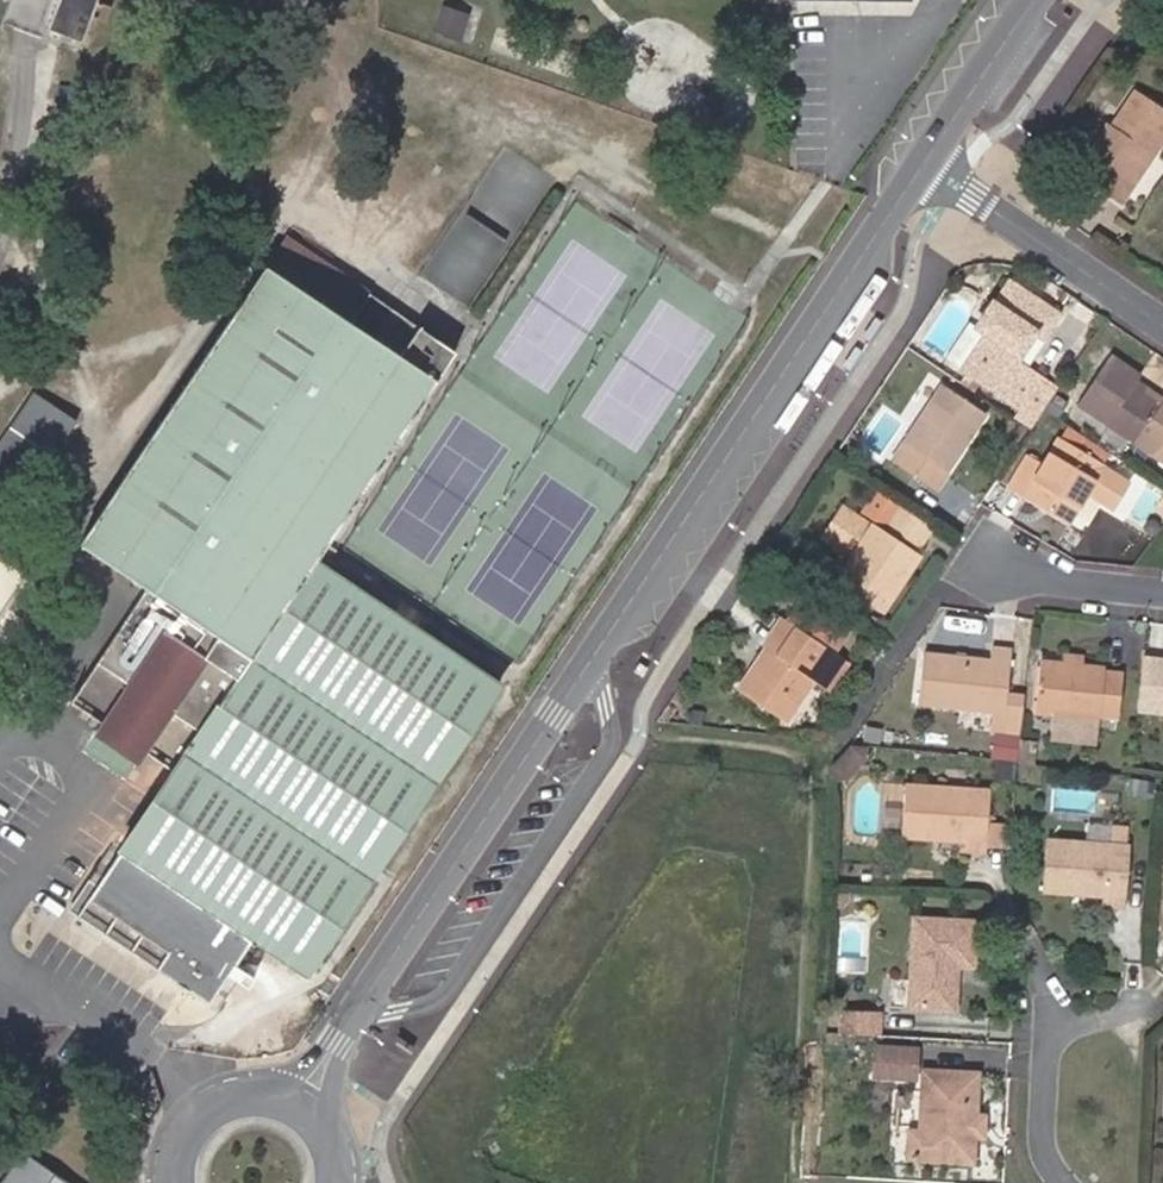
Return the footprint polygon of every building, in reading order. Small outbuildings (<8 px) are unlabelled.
[(52,30),(65,34),(85,41),(94,17),(106,20),(110,6),(99,2),(100,0),(61,0),(52,25),(52,27),(52,30)] [(1084,156),(1102,168),(1094,182),(1123,201),(1162,142),(1162,111),(1130,88),(1105,125),(1084,156)] [(1080,153),(1084,156),(1105,125),(1102,123),(1080,153)] [(371,343),(269,274),(87,545),(146,585),(66,704),(115,736),(163,768),(242,651),(248,655),(431,383),(371,343)] [(1017,364),(1022,354),(1034,336),(1040,339),(1056,316),(1011,285),(997,306),(994,304),(979,327),(989,335),(965,371),(980,381),(1024,411),(1042,382),(1020,366),(1017,364)] [(1026,357),(1022,354),(1017,364),(1020,366),(1026,357)] [(1139,382),(1143,377),(1113,355),(1080,403),(1137,440),(1156,455),(1162,445),(1162,402),(1161,404),(1146,395),(1135,387),(1139,382)] [(980,381),(970,375),(963,384),(973,390),(980,381)] [(1055,389),(1042,382),(1024,411),(1036,417),(1055,389)] [(1139,382),(1135,387),(1146,395),(1161,404),(1162,402),(1162,400),(1150,389),(1139,382)] [(943,389),(905,446),(895,463),(937,492),(949,474),(985,418),(943,389)] [(11,426),(54,455),(77,420),(35,392),(11,426)] [(1061,436),(1106,462),(1111,454),(1068,425),(1061,436)] [(54,455),(11,426),(0,443),(0,535),(54,455)] [(1012,486),(1073,520),(1106,462),(1061,436),(1045,463),(1030,456),(1012,486)] [(870,512),(893,527),(902,513),(879,498),(870,512)] [(902,513),(893,527),(921,546),(930,532),(902,513)] [(921,546),(893,527),(885,539),(872,532),(838,582),(884,612),(919,561),(913,557),(921,546)] [(21,576),(0,561),(0,607),(21,576)] [(500,686),(318,567),(121,851),(311,969),(500,686)] [(753,672),(739,692),(787,726),(816,679),(831,689),(847,662),(833,653),(851,626),(803,593),(766,649),(768,651),(772,653),(756,675),(753,672)] [(772,653),(768,651),(753,672),(756,675),(772,653)] [(991,663),(927,659),(922,705),(991,712),(990,730),(1007,732),(1009,713),(1010,697),(1013,653),(992,652),(991,663)] [(1065,665),(1086,668),(1086,657),(1066,654),(1065,665)] [(1148,658),(1142,708),(1162,710),(1162,660),(1148,658)] [(1086,668),(1044,664),(1039,714),(1057,716),(1103,721),(1103,715),(1124,718),(1127,676),(1108,674),(1109,671),(1086,668)] [(1028,698),(1010,697),(1009,713),(1007,732),(1024,734),(1028,698)] [(693,714),(691,731),(704,732),(705,715),(693,714)] [(1100,747),(1103,721),(1057,716),(1055,743),(1100,747)] [(1021,759),(1024,738),(1009,737),(1007,758),(1021,759)] [(868,749),(851,748),(834,769),(848,781),(866,758),(868,749)] [(909,783),(906,834),(964,839),(964,847),(990,850),(994,789),(909,783)] [(1134,822),(1091,821),(1091,836),(1134,837),(1134,822)] [(1051,837),(1047,889),(1106,893),(1106,903),(1129,905),(1133,843),(1051,837)] [(245,945),(114,860),(87,901),(167,953),(154,972),(206,1006),(227,976),(225,975),(245,945)] [(919,916),(914,1007),(959,1009),(960,970),(962,964),(978,966),(981,920),(919,916)] [(848,1011),(847,1035),(883,1036),(883,1013),(848,1011)] [(929,1075),(929,1048),(891,1047),(891,1074),(929,1075)] [(922,1155),(986,1156),(987,1130),(981,1126),(981,1116),(987,1112),(988,1069),(935,1068),(933,1129),(922,1128),(922,1155)] [(23,1157),(4,1182),(64,1182),(23,1157)]
